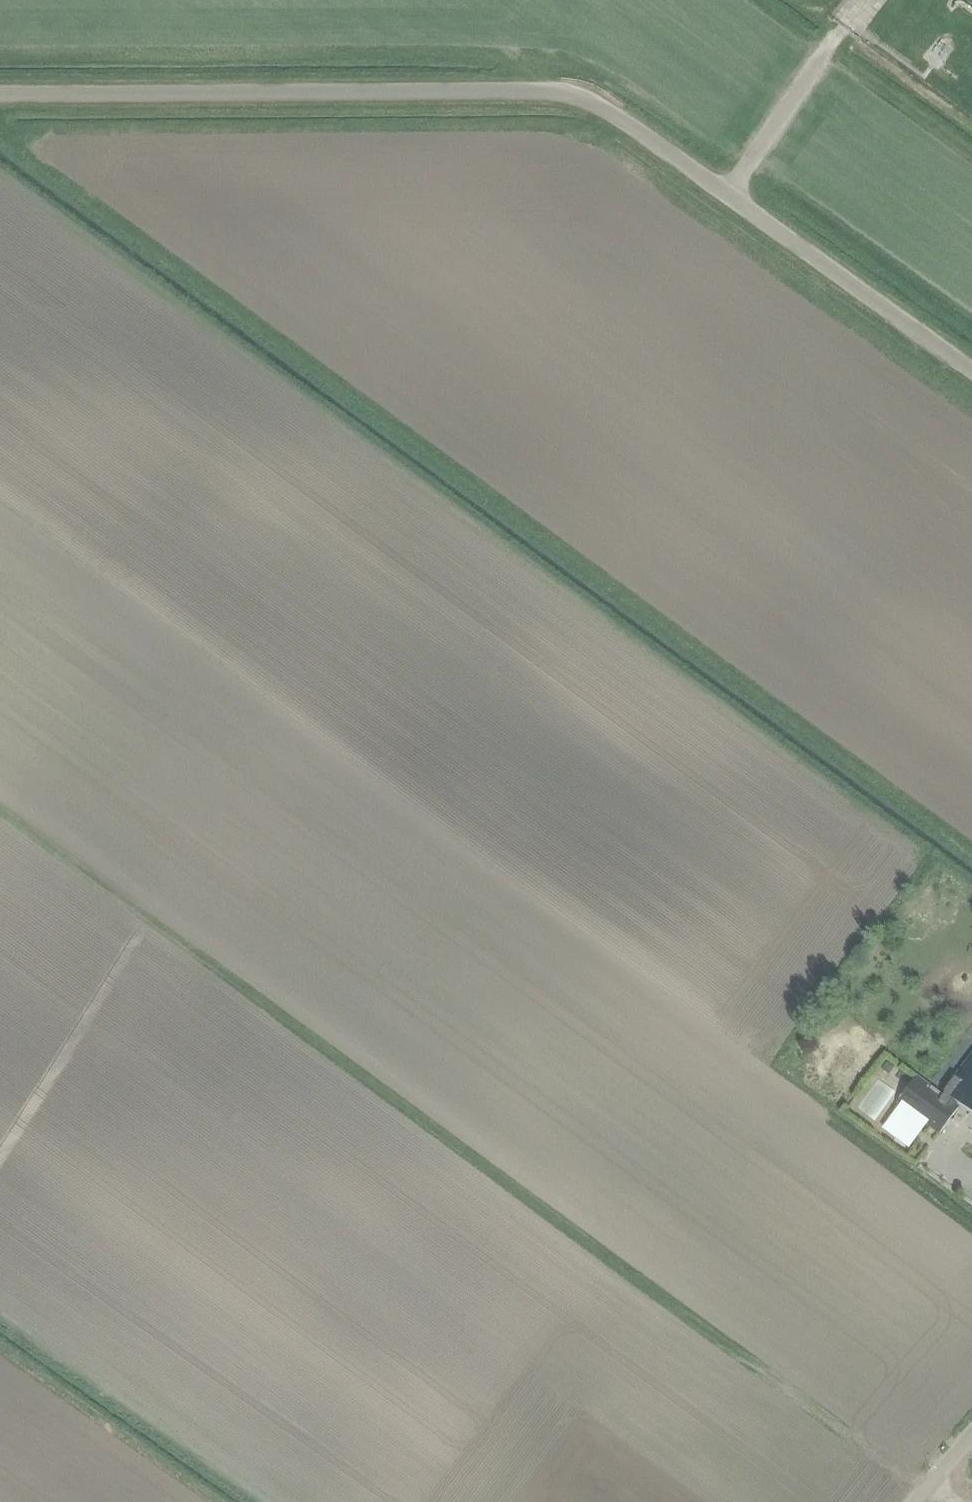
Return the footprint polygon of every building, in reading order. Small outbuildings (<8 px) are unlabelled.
[(941,1094),(916,1075),(896,1102),(939,1134),(960,1106),(971,1115),(971,1052),(941,1094)] [(887,1062),(882,1068),(889,1073),(893,1067),(887,1062)]
